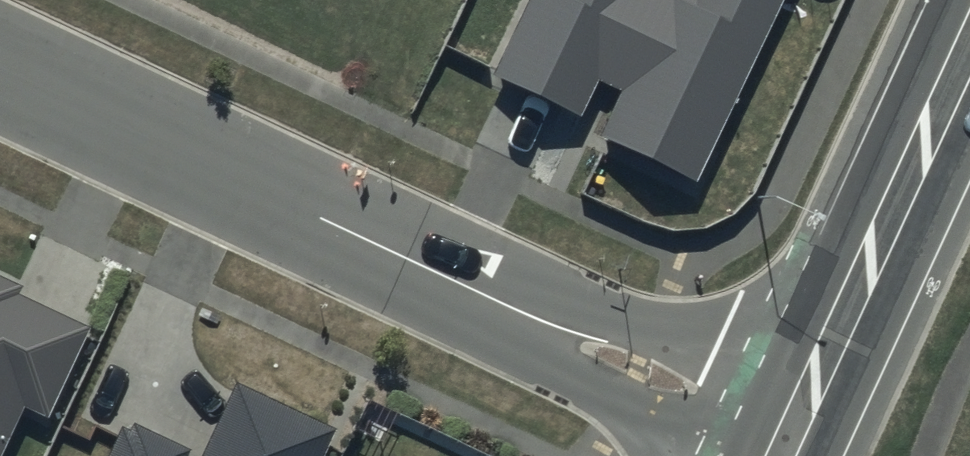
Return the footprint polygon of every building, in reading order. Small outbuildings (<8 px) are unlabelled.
[(785,0),(529,0),(494,73),(579,113),(597,76),(626,90),(604,138),(698,183),(785,0)] [(18,408),(40,418),(80,331),(10,299),(15,288),(0,281),(0,448),(18,408)] [(332,431),(232,384),(198,455),(320,455),(332,431)] [(118,429),(106,455),(183,455),(186,450),(131,425),(127,433),(118,429)]
